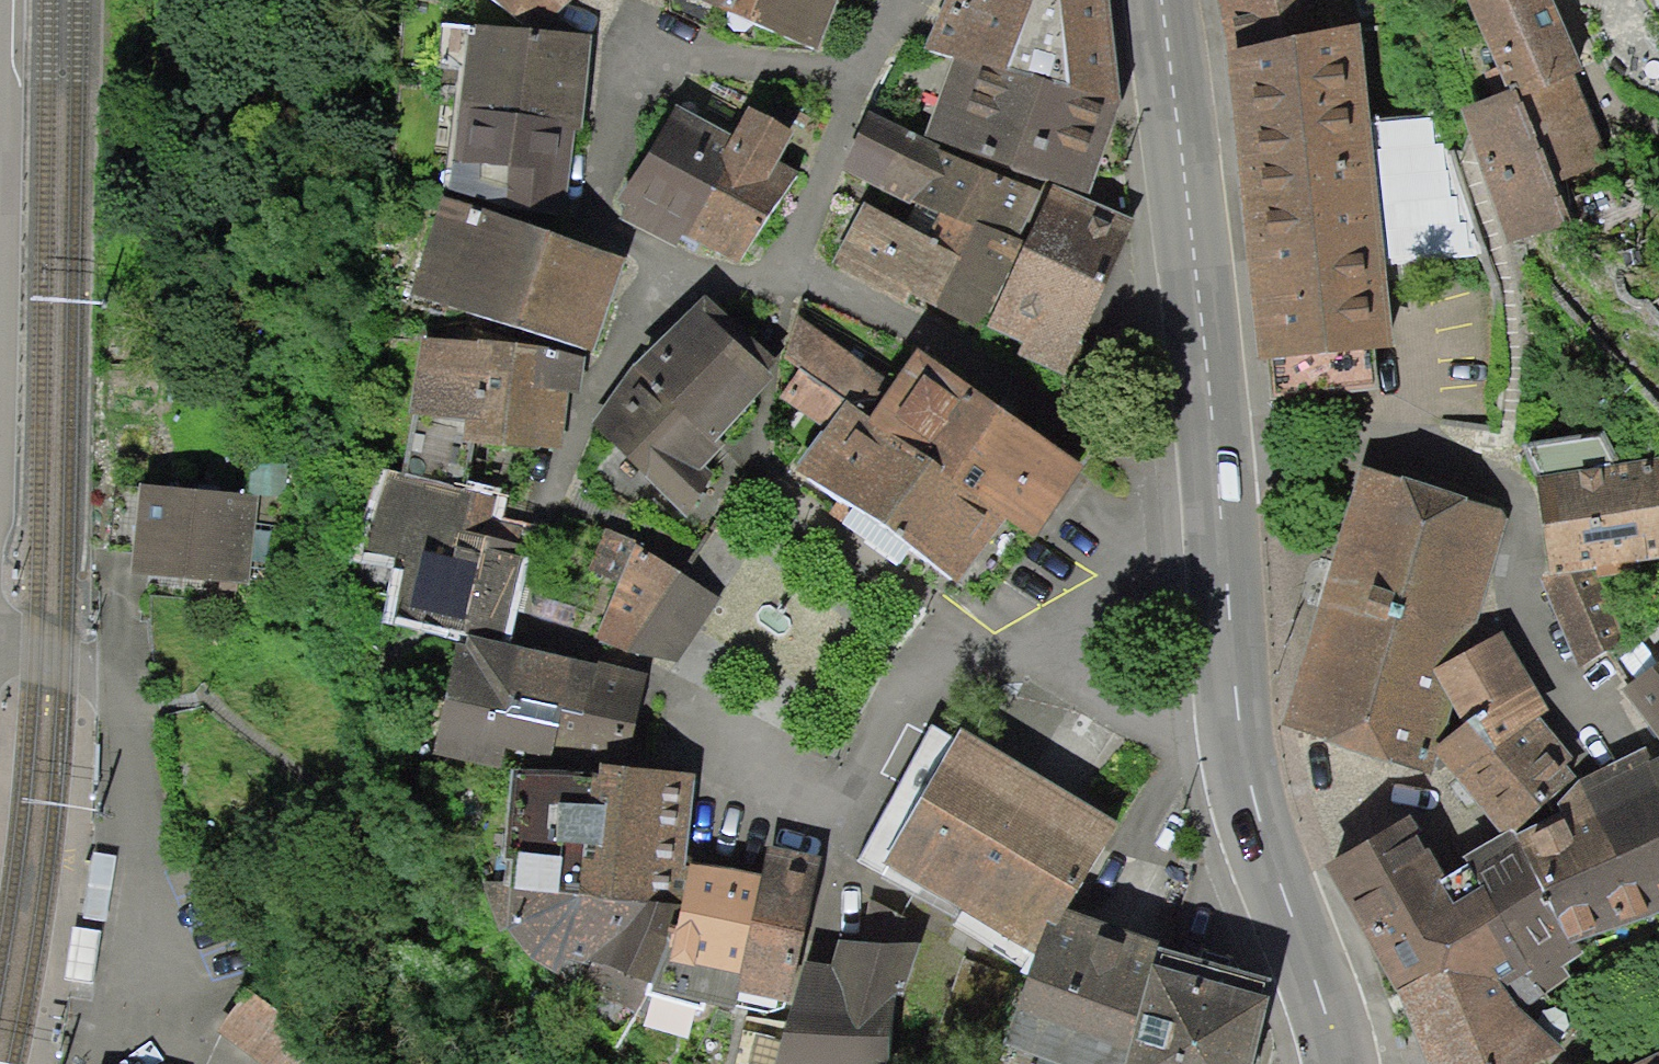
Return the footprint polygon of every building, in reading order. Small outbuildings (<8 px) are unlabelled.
[(568,0),(491,0),(520,21),(546,22),(568,0)] [(817,53),(840,0),(694,0),(817,53)] [(931,46),(957,55),(1121,111),(1112,0),(950,0),(931,46)] [(1364,22),(1358,0),(1224,0),(1234,48),(1364,22)] [(1513,87),(1465,107),(1512,243),(1564,223),(1572,220),(1558,179),(1611,160),(1592,115),(1573,70),(1583,66),(1556,0),(1475,0),(1513,87)] [(1333,29),(1234,48),(1262,358),(1274,360),(1274,399),(1379,388),(1374,350),(1396,347),(1389,264),(1371,123),(1364,22),(1333,29)] [(590,37),(472,26),(456,189),(576,232),(590,37)] [(957,55),(928,133),(1091,193),(1121,111),(957,55)] [(738,138),(685,107),(630,201),(749,271),(803,179),(785,169),(804,137),(756,109),(738,138)] [(1433,116),(1371,123),(1389,264),(1481,255),(1433,116)] [(964,251),(977,225),(1024,247),(1048,198),(873,118),(850,167),(921,200),(908,227),(964,251)] [(1136,222),(1054,185),(1048,198),(1024,247),(986,333),(1067,370),(1136,222)] [(593,351),(623,262),(446,199),(410,293),(593,351)] [(835,263),(937,310),(964,251),(908,227),(861,205),(835,263)] [(937,310),(986,333),(1024,247),(977,225),(964,251),(937,310)] [(767,369),(699,309),(593,427),(697,519),(719,493),(697,474),(721,447),(708,436),(767,369)] [(904,391),(801,327),(794,363),(808,372),(788,399),(835,437),(805,478),(964,591),(1014,523),(1050,548),(1099,469),(930,358),(904,391)] [(462,437),(554,451),(558,425),(562,399),(573,401),(579,358),(423,334),(411,412),(465,420),(462,437)] [(417,418),(403,475),(442,485),(456,428),(417,418)] [(1531,444),(1552,571),(1598,566),(1658,557),(1658,460),(1621,466),(1604,433),(1531,444)] [(1462,656),(1501,510),(1365,469),(1327,596),(1288,724),(1330,738),(1359,747),(1430,771),(1438,748),(1454,696),(1438,671),(1462,656)] [(403,475),(383,470),(363,551),(401,560),(390,608),(503,635),(525,545),(505,541),(488,537),(497,498),(442,485),(403,475)] [(253,489),(143,486),(140,576),(250,580),(253,489)] [(662,558),(601,527),(590,571),(620,581),(603,637),(643,649),(683,662),(721,600),(662,558)] [(1598,566),(1548,583),(1577,667),(1623,651),(1598,566)] [(1505,629),(1462,656),(1438,671),(1454,696),(1473,726),(1438,748),(1456,777),(1544,722),(1558,714),(1505,629)] [(433,758),(504,772),(509,745),(550,753),(551,748),(569,658),(513,647),(457,636),(433,758)] [(607,665),(569,658),(551,748),(627,763),(645,673),(607,665)] [(1624,688),(1658,737),(1658,663),(1624,688)] [(1585,771),(1544,722),(1456,777),(1506,835),(1518,830),(1585,771)] [(1121,821),(964,731),(888,864),(1045,954),(1071,908),(1121,821)] [(1520,834),(1580,944),(1658,910),(1658,755),(1651,760),(1649,747),(1580,780),(1559,804),(1565,814),(1520,834)] [(514,887),(682,901),(692,773),(596,765),(595,775),(515,769),(509,852),(517,853),(514,887)] [(1416,816),(1328,865),(1400,992),(1448,972),(1503,982),(1498,966),(1523,948),(1485,886),(1457,905),(1442,879),(1447,876),(1416,816)] [(1472,866),(1447,876),(1442,879),(1457,905),(1485,886),(1523,948),(1498,966),(1503,982),(1526,1012),(1573,977),(1565,966),(1584,951),(1580,944),(1520,834),(1518,830),(1506,835),(1467,857),(1472,866)] [(767,846),(761,877),(739,994),(791,1004),(819,856),(767,846)] [(95,855),(86,915),(101,919),(109,857),(95,855)] [(761,877),(691,864),(678,931),(670,929),(644,988),(736,1007),(739,994),(761,877)] [(670,929),(682,901),(514,887),(509,887),(509,930),(546,974),(637,1006),(644,988),(670,929)] [(1052,1063),(1128,1063),(1160,953),(1164,936),(1071,908),(1045,954),(1009,1052),(1052,1063)] [(94,982),(101,932),(73,927),(65,977),(94,982)] [(807,962),(779,1063),(889,1063),(921,943),(839,939),(831,968),(807,962)] [(1128,1063),(1257,1063),(1279,987),(1160,953),(1128,1063)] [(1526,1012),(1503,982),(1448,972),(1400,992),(1431,1063),(1538,1063),(1571,1050),(1526,1012)] [(261,985),(224,1032),(265,1063),(362,1063),(261,985)] [(1636,1063),(1658,1063),(1658,1053),(1636,1063)]
